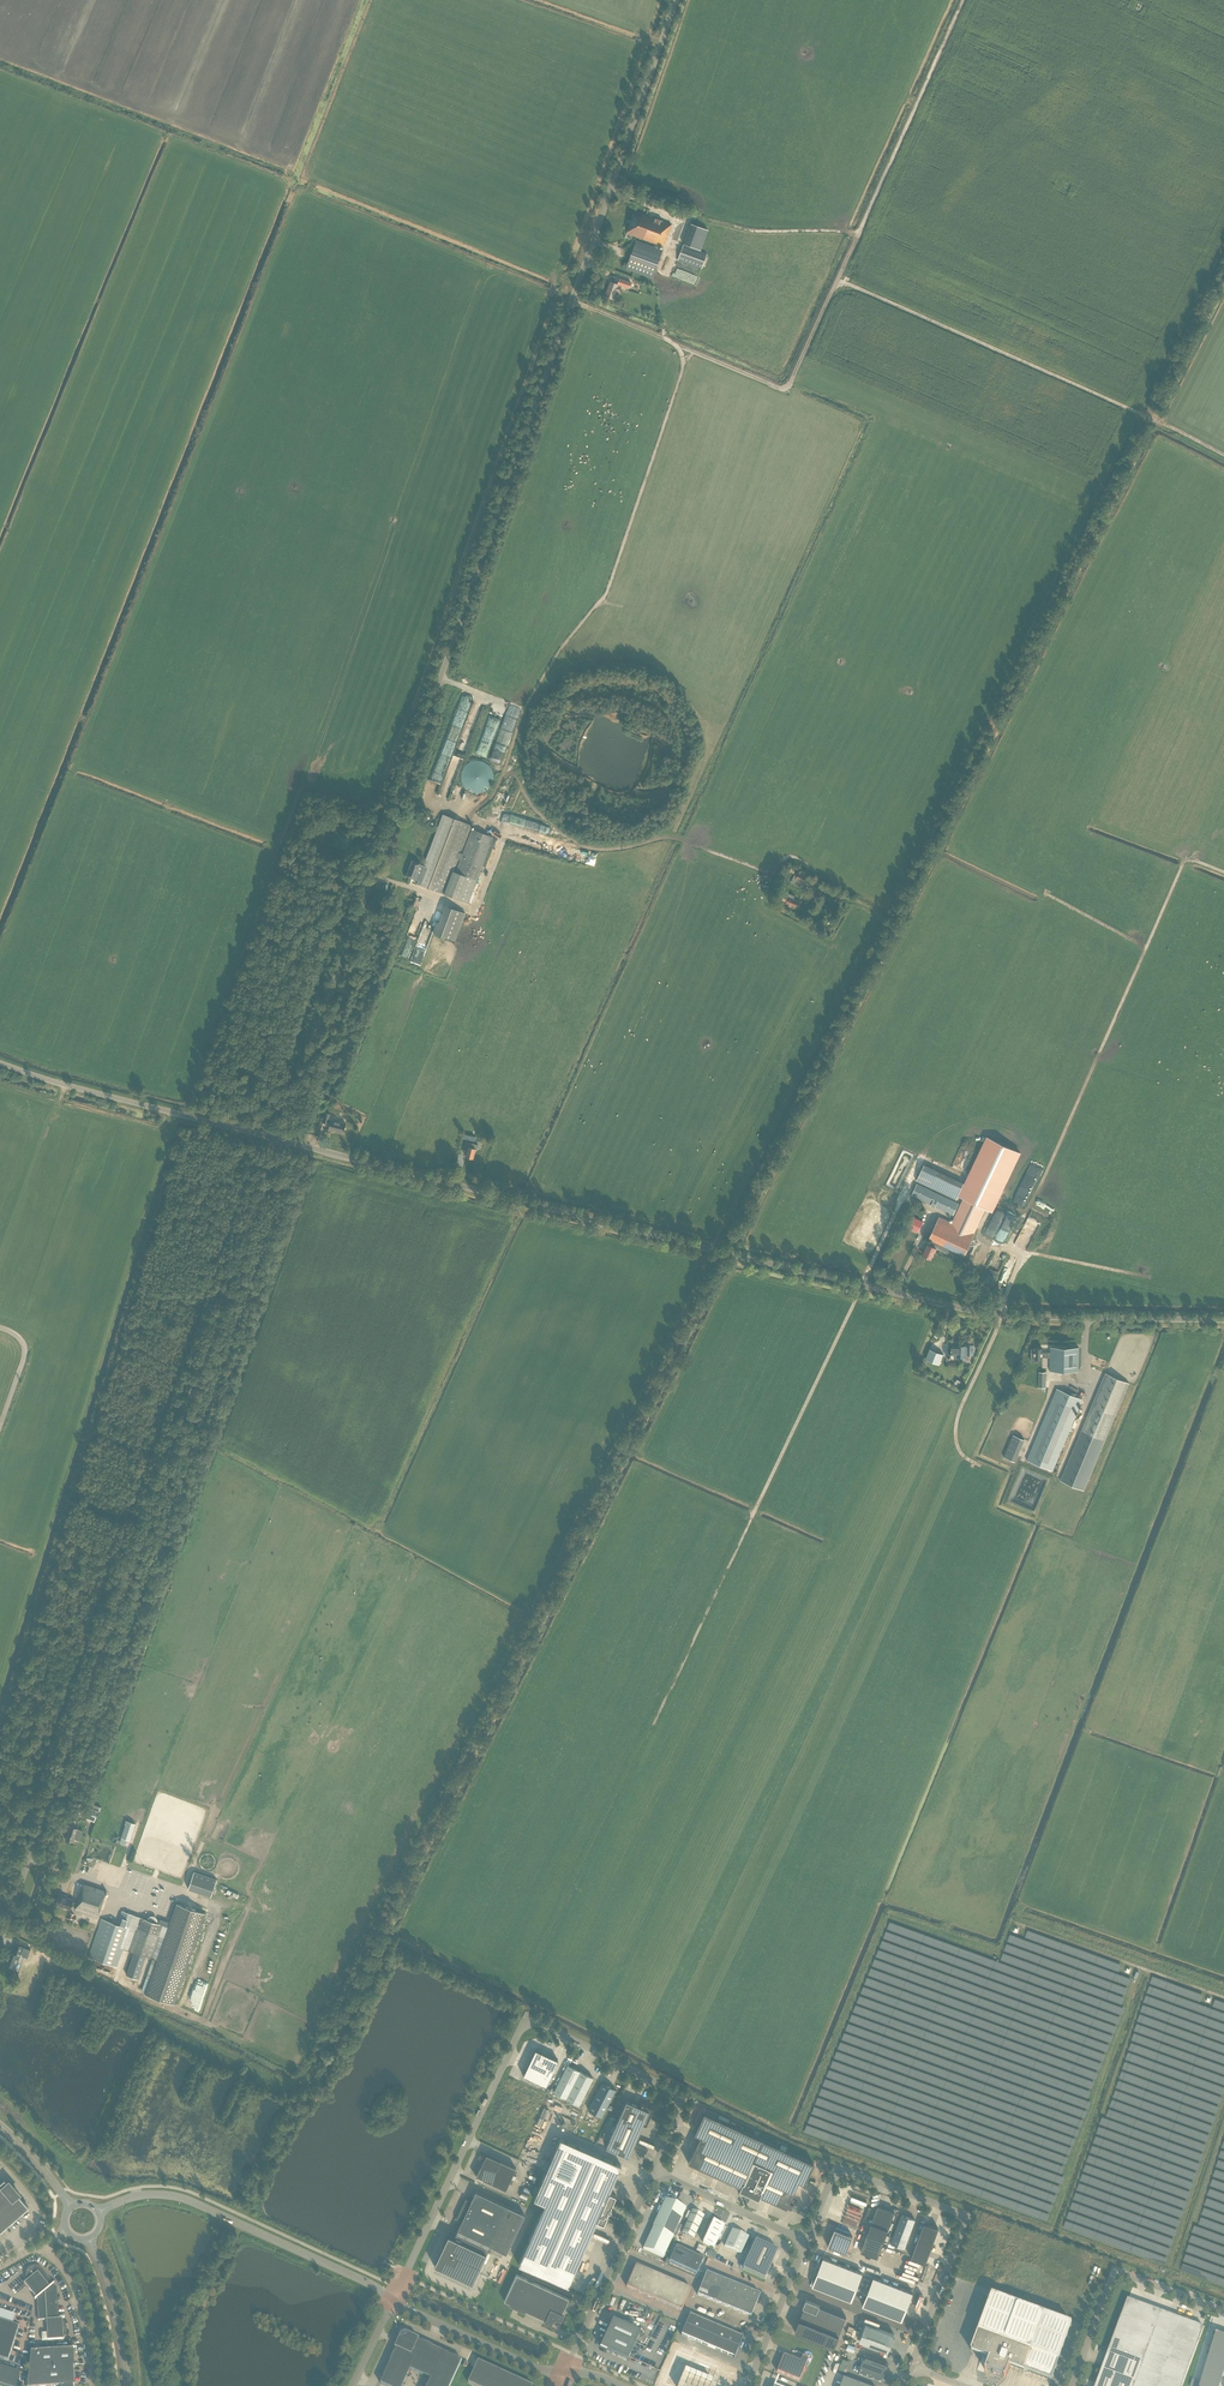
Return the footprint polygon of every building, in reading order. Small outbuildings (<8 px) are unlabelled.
[(671,225),(635,211),(627,233),(663,247),(671,225)] [(695,226),(686,223),(679,242),(688,245),(695,226)] [(662,250),(658,249),(636,240),(625,269),(651,278),(662,250)] [(707,254),(683,245),(677,260),(701,268),(707,254)] [(610,282),(607,292),(606,292),(605,297),(613,299),(615,294),(614,294),(615,291),(619,292),(621,286),(629,288),(631,282),(619,278),(617,284),(610,282)] [(462,773),(461,777),(462,780),(463,784),(465,787),(468,790),(471,791),(475,792),(479,792),(483,791),(486,790),(489,787),(491,784),(493,780),(493,777),(493,773),(491,769),(489,766),(486,763),(483,762),(479,761),(475,761),(471,762),(468,763),(465,766),(463,769),(462,773)] [(471,825),(444,814),(424,866),(412,861),(406,876),(418,880),(417,883),(468,903),(493,837),(472,829),(462,853),(460,852),(471,825)] [(593,866),(595,857),(574,851),(572,860),(593,866)] [(796,878),(803,882),(806,877),(799,873),(796,878)] [(787,902),(786,903),(795,907),(798,901),(793,898),(794,896),(785,892),(784,894),(782,893),(780,899),(787,902)] [(466,913),(445,905),(438,922),(437,921),(433,932),(455,941),(466,913)] [(416,936),(421,927),(417,925),(416,927),(414,926),(411,931),(414,933),(413,934),(416,936)] [(330,1114),(325,1113),(322,1122),(327,1123),(328,1122),(330,1123),(328,1130),(332,1131),(333,1130),(343,1133),(346,1123),(329,1119),(330,1114)] [(931,1259),(936,1249),(961,1261),(986,1209),(992,1212),(1020,1152),(987,1137),(959,1196),(964,1198),(952,1223),(940,1217),(930,1238),(932,1239),(929,1245),(928,1244),(923,1255),(931,1259)] [(473,1142),(468,1141),(467,1147),(468,1147),(466,1156),(473,1158),(475,1148),(472,1148),(473,1142)] [(916,1180),(956,1199),(963,1185),(923,1166),(916,1180)] [(953,1215),(959,1203),(917,1184),(912,1195),(931,1205),(935,1207),(953,1215)] [(923,1221),(912,1216),(907,1227),(918,1233),(923,1221)] [(72,1235),(67,1247),(75,1250),(80,1238),(72,1235)] [(103,1244),(97,1259),(105,1262),(111,1248),(103,1244)] [(14,1254),(10,1264),(16,1267),(20,1256),(14,1254)] [(20,1256),(16,1267),(22,1269),(27,1259),(20,1256)] [(27,1259),(22,1269),(29,1272),(33,1261),(27,1259)] [(33,1261),(29,1272),(35,1274),(39,1263),(33,1261)] [(46,1266),(42,1277),(48,1279),(52,1268),(46,1266)] [(52,1268),(48,1279),(54,1281),(58,1271),(52,1268)] [(58,1271),(54,1281),(60,1284),(64,1273),(58,1271)] [(64,1273),(60,1284),(66,1286),(70,1276),(64,1273)] [(77,1278),(73,1289),(79,1291),(84,1281),(77,1278)] [(84,1281),(79,1291),(86,1294),(90,1283),(84,1281)] [(90,1283),(86,1294),(92,1296),(96,1286),(90,1283)] [(96,1286),(92,1296),(98,1299),(102,1288),(96,1286)] [(0,1301),(0,1308),(4,1310),(7,1301),(11,1303),(14,1296),(10,1294),(8,1297),(3,1295),(0,1301)] [(14,1296),(11,1303),(15,1304),(11,1313),(18,1315),(23,1303),(17,1301),(18,1298),(14,1296)] [(23,1303),(18,1315),(24,1318),(27,1309),(31,1311),(34,1304),(30,1302),(28,1305),(23,1303)] [(34,1304),(31,1311),(35,1312),(31,1321),(38,1323),(42,1311),(37,1309),(38,1305),(34,1304)] [(42,1311),(38,1323),(44,1326),(47,1317),(51,1319),(54,1312),(50,1310),(48,1313),(42,1311)] [(54,1312),(51,1319),(55,1320),(51,1329),(58,1331),(62,1319),(57,1316),(58,1313),(54,1312)] [(62,1319),(58,1331),(64,1333),(67,1325),(71,1327),(74,1320),(70,1318),(68,1321),(62,1319)] [(74,1320),(71,1327),(75,1328),(71,1337),(78,1339),(82,1327),(77,1324),(78,1321),(74,1320)] [(82,1327),(78,1339),(84,1341),(87,1333),(91,1335),(94,1328),(90,1326),(88,1329),(82,1327)] [(966,1348),(966,1347),(958,1346),(958,1347),(952,1346),(952,1354),(956,1354),(956,1357),(962,1358),(962,1361),(965,1361),(965,1360),(970,1360),(970,1355),(972,1355),(973,1345),(968,1345),(968,1348),(966,1348)] [(1031,1349),(1031,1362),(1038,1362),(1038,1359),(1042,1359),(1042,1357),(1050,1357),(1050,1371),(1079,1371),(1079,1348),(1050,1347),(1050,1352),(1042,1352),(1042,1348),(1034,1348),(1034,1349),(1031,1349)] [(943,1354),(930,1349),(926,1359),(939,1365),(943,1354)] [(1129,1383),(1106,1373),(1061,1480),(1084,1490),(1129,1383)] [(1083,1399),(1057,1389),(1027,1460),(1053,1471),(1083,1399)] [(1024,1439),(1013,1435),(1004,1457),(1015,1461),(1024,1439)] [(30,1445),(25,1457),(38,1462),(41,1453),(46,1455),(49,1447),(38,1443),(36,1447),(30,1445)] [(135,1824),(126,1821),(125,1824),(126,1824),(120,1842),(126,1844),(127,1840),(130,1841),(131,1837),(130,1837),(133,1827),(134,1827),(135,1824)] [(68,1831),(65,1839),(73,1842),(78,1829),(68,1825),(66,1831),(68,1831)] [(216,1880),(193,1872),(187,1889),(210,1897),(216,1880)] [(107,1891),(84,1883),(77,1902),(73,1900),(74,1899),(66,1896),(66,1895),(59,1893),(55,1904),(70,1909),(72,1905),(76,1907),(75,1910),(98,1918),(107,1891)] [(205,1913),(176,1903),(168,1927),(156,1923),(157,1921),(157,1920),(156,1918),(155,1917),(154,1916),(153,1916),(151,1916),(150,1916),(148,1917),(147,1918),(147,1919),(131,1914),(132,1913),(128,1912),(128,1913),(122,1911),(117,1924),(102,1919),(89,1957),(117,1966),(123,1948),(146,1956),(138,1979),(149,1983),(146,1994),(174,2004),(205,1913)] [(13,1953),(8,1951),(5,1962),(12,1965),(16,1954),(24,1957),(26,1950),(22,1949),(21,1951),(14,1949),(13,1953)] [(191,2005),(203,2009),(210,1985),(195,1981),(189,2001),(192,2002),(191,2005)] [(558,2060),(552,2058),(535,2050),(523,2076),(546,2086),(558,2060)] [(567,2065),(553,2092),(566,2098),(579,2105),(593,2078),(580,2071),(567,2065)] [(602,2117),(616,2090),(602,2083),(588,2110),(602,2117)] [(641,2103),(640,2107),(626,2101),(606,2147),(628,2157),(642,2124),(646,2125),(650,2116),(653,2108),(641,2103)] [(571,2115),(568,2122),(573,2124),(576,2116),(579,2109),(572,2106),(569,2114),(571,2115)] [(700,2137),(688,2163),(741,2187),(741,2189),(758,2197),(759,2195),(786,2208),(786,2207),(791,2209),(793,2204),(788,2202),(798,2182),(804,2184),(814,2163),(733,2126),(735,2122),(730,2120),(728,2124),(704,2113),(694,2134),(700,2137)] [(541,2128),(545,2122),(540,2118),(536,2124),(541,2128)] [(541,2137),(544,2130),(539,2127),(536,2134),(541,2137)] [(545,2204),(518,2265),(568,2286),(597,2221),(603,2223),(616,2195),(609,2192),(621,2165),(560,2139),(538,2188),(536,2194),(534,2199),(545,2204)] [(476,2176),(506,2190),(516,2168),(486,2154),(476,2176)] [(24,2211),(24,2212),(29,2208),(4,2179),(0,2183),(0,2232),(24,2211)] [(844,2206),(866,2214),(869,2204),(874,2206),(876,2201),(866,2198),(866,2197),(870,2198),(871,2193),(857,2188),(855,2194),(849,2192),(844,2206)] [(471,2201),(465,2199),(456,2218),(461,2221),(453,2238),(452,2237),(444,2248),(442,2248),(434,2265),(472,2283),(490,2246),(506,2254),(525,2214),(475,2191),(471,2201)] [(673,2236),(686,2208),(666,2199),(653,2226),(654,2227),(673,2236)] [(878,2258),(895,2212),(878,2206),(861,2252),(878,2258)] [(683,2233),(694,2238),(704,2216),(693,2211),(683,2233)] [(905,2248),(915,2220),(901,2215),(891,2243),(905,2248)] [(703,2243),(714,2248),(725,2226),(713,2221),(703,2243)] [(939,2229),(924,2223),(911,2258),(925,2264),(939,2229)] [(663,2257),(673,2236),(654,2227),(644,2248),(663,2257)] [(725,2246),(741,2254),(749,2237),(732,2229),(725,2246)] [(852,2236),(835,2229),(828,2245),(845,2252),(852,2236)] [(777,2250),(756,2241),(743,2268),(764,2278),(777,2250)] [(699,2248),(706,2251),(708,2245),(701,2242),(699,2248)] [(704,2259),(688,2251),(676,2246),(670,2261),(697,2274),(704,2259)] [(852,2302),(863,2273),(823,2258),(812,2286),(852,2302)] [(627,2287),(645,2294),(681,2309),(690,2286),(637,2264),(627,2287)] [(28,2280),(24,2283),(37,2298),(35,2299),(35,2300),(37,2298),(38,2320),(47,2319),(47,2333),(41,2333),(42,2340),(63,2339),(63,2338),(64,2336),(65,2335),(66,2333),(66,2331),(66,2330),(66,2327),(65,2324),(64,2322),(63,2321),(62,2320),(62,2318),(62,2319),(59,2319),(57,2288),(54,2284),(56,2283),(55,2282),(54,2284),(41,2269),(40,2268),(38,2267),(36,2266),(34,2266),(32,2266),(30,2267),(28,2269),(27,2270),(26,2272),(26,2274),(26,2276),(27,2278),(28,2280)] [(760,2294),(725,2280),(707,2272),(698,2295),(751,2317),(760,2294)] [(569,2298),(516,2274),(504,2301),(509,2303),(508,2305),(525,2312),(525,2311),(545,2320),(544,2321),(551,2324),(553,2321),(557,2319),(561,2321),(564,2314),(562,2313),(569,2298)] [(902,2321),(913,2293),(873,2278),(862,2306),(902,2321)] [(974,2344),(971,2351),(989,2357),(985,2370),(986,2370),(987,2369),(994,2372),(993,2374),(997,2375),(997,2373),(1005,2376),(1004,2377),(1005,2377),(1010,2365),(1024,2370),(1051,2380),(1072,2324),(1045,2314),(1009,2301),(1002,2298),(992,2295),(974,2344)] [(1204,2326),(1127,2298),(1095,2385),(1182,2385),(1204,2326)] [(800,2320),(795,2332),(834,2348),(839,2336),(846,2318),(820,2307),(820,2305),(806,2300),(803,2308),(804,2308),(800,2320)] [(13,2324),(14,2324),(17,2315),(0,2309),(0,2320),(13,2324)] [(744,2334),(726,2327),(691,2312),(682,2335),(735,2357),(744,2334)] [(8,2360),(19,2326),(14,2324),(13,2324),(0,2320),(0,2358),(8,2360)] [(641,2333),(613,2320),(601,2347),(628,2360),(641,2333)] [(866,2325),(860,2341),(888,2351),(894,2335),(866,2325)] [(405,2332),(401,2334),(395,2347),(396,2348),(380,2382),(388,2385),(402,2385),(410,2369),(430,2378),(426,2385),(450,2385),(462,2360),(418,2340),(418,2339),(405,2332)] [(1200,2385),(1220,2385),(1223,2372),(1223,2335),(1216,2332),(1200,2385)] [(29,2370),(73,2367),(75,2367),(73,2348),(31,2351),(29,2370)] [(663,2383),(672,2385),(723,2385),(724,2385),(713,2380),(719,2367),(676,2350),(663,2383)] [(784,2355),(777,2371),(799,2381),(809,2358),(803,2356),(800,2361),(784,2355)] [(888,2365),(865,2356),(859,2374),(881,2383),(888,2365)] [(468,2383),(475,2385),(533,2385),(478,2361),(468,2383)] [(19,2373),(0,2367),(0,2383),(9,2385),(18,2385),(19,2373)] [(75,2385),(73,2367),(29,2370),(28,2385),(55,2385),(61,2385),(73,2385),(75,2385)]
